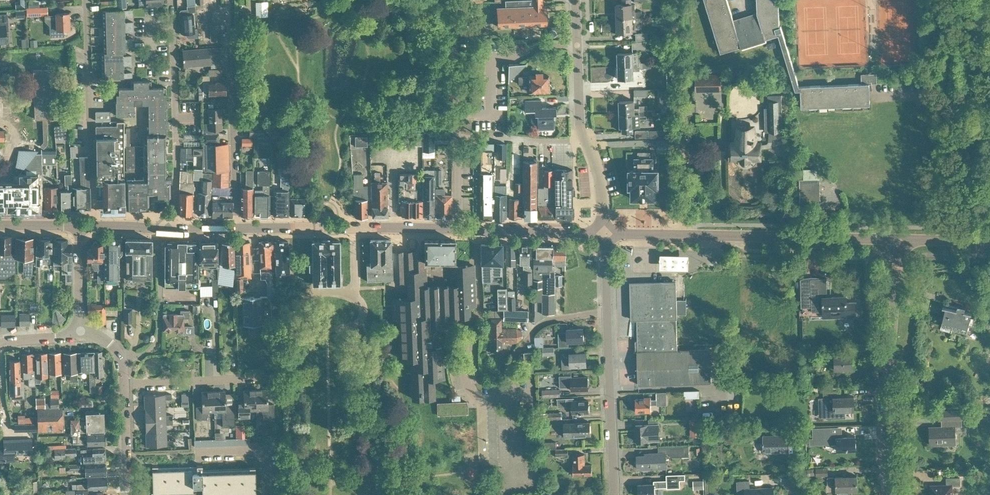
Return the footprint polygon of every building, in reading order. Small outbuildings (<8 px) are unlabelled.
[(114,0),(101,1),(101,9),(115,8),(115,7),(116,7),(115,0),(114,0)] [(542,0),(524,0),(506,1),(506,7),(497,7),(497,26),(546,24),(545,5),(542,6),(542,0)] [(635,3),(631,3),(631,0),(622,0),(622,4),(616,4),(616,18),(641,17),(641,11),(635,11),(635,3)] [(757,12),(758,17),(735,24),(727,0),(704,0),(720,53),(741,46),(742,50),(767,43),(765,39),(778,35),(795,90),(800,90),(801,107),(870,105),(869,83),(877,83),(877,73),(861,73),(861,83),(799,85),(781,25),(779,26),(778,0),(756,0),(757,12)] [(256,16),(268,15),(267,1),(256,1),(256,16)] [(192,14),(192,12),(195,11),(194,5),(187,6),(187,9),(181,9),(179,12),(180,21),(182,22),(182,33),(186,33),(186,36),(189,38),(198,37),(197,28),(194,28),(193,14),(192,14)] [(27,16),(44,15),(48,15),(47,6),(26,7),(27,16)] [(102,19),(124,18),(124,14),(133,14),(133,9),(102,10),(102,19)] [(56,15),(49,15),(50,37),(63,36),(62,29),(70,29),(69,12),(55,13),(56,15)] [(641,17),(616,18),(617,32),(633,31),(632,23),(642,23),(641,17)] [(102,27),(133,26),(133,21),(124,22),(124,18),(102,19),(102,27)] [(211,40),(221,39),(220,25),(210,26),(211,40)] [(103,35),(125,35),(125,31),(133,31),(133,26),(102,27),(103,35)] [(103,44),(133,43),(133,38),(125,38),(125,35),(103,35),(103,44)] [(101,52),(123,52),(125,52),(125,48),(133,48),(133,43),(103,44),(103,52),(101,52)] [(220,67),(220,57),(219,47),(183,51),(184,67),(210,65),(211,68),(220,67)] [(101,61),(131,60),(131,55),(123,55),(123,52),(101,52),(101,61)] [(639,52),(618,53),(618,66),(638,65),(638,68),(640,68),(645,68),(644,62),(639,62),(639,52)] [(101,69),(123,68),(123,65),(132,65),(131,60),(101,61),(101,69)] [(638,65),(618,66),(618,79),(633,78),(633,70),(640,70),(640,68),(638,68),(638,65)] [(123,68),(101,69),(101,78),(132,77),(132,72),(123,72),(123,68)] [(35,119),(54,118),(52,69),(33,70),(35,119)] [(529,84),(529,92),(548,91),(548,89),(549,89),(550,88),(551,87),(551,86),(550,84),(549,84),(548,84),(548,75),(542,75),(542,72),(535,72),(535,75),(528,75),(528,76),(518,76),(518,84),(529,84)] [(696,91),(721,91),(721,73),(696,74),(696,91)] [(209,82),(209,75),(202,75),(202,91),(209,90),(209,94),(225,94),(225,81),(209,82)] [(113,101),(114,107),(116,107),(116,115),(135,115),(134,104),(148,104),(149,135),(147,135),(147,179),(126,180),(126,208),(140,208),(140,205),(148,205),(148,193),(156,193),(156,196),(169,196),(169,181),(171,181),(171,176),(166,176),(165,135),(167,135),(167,127),(169,127),(169,122),(167,122),(167,106),(169,106),(168,100),(166,100),(166,87),(151,87),(151,80),(130,81),(130,87),(116,88),(116,101),(113,101)] [(660,104),(668,103),(668,89),(659,90),(660,104)] [(783,138),(781,94),(768,95),(768,107),(764,107),(765,132),(769,132),(768,140),(768,141),(768,142),(767,142),(767,143),(766,143),(765,143),(762,143),(762,141),(755,141),(755,124),(736,124),(736,143),(731,143),(731,158),(740,158),(744,162),(747,163),(751,158),(760,158),(760,147),(771,147),(773,138),(783,138)] [(541,107),(541,99),(524,100),(525,111),(534,111),(534,115),(536,115),(537,129),(553,129),(553,114),(555,114),(555,106),(541,107)] [(620,114),(653,113),(652,110),(640,110),(640,108),(634,108),(634,100),(619,101),(620,114)] [(203,143),(218,143),(218,133),(216,133),(216,129),(221,128),(220,109),(209,109),(209,123),(205,123),(205,134),(203,134),(203,143)] [(110,111),(96,111),(96,120),(110,120),(110,111)] [(653,118),(653,113),(620,114),(620,127),(622,127),(622,132),(633,131),(633,126),(641,126),(641,119),(653,118)] [(124,209),(123,121),(116,121),(117,126),(96,126),(96,198),(103,198),(103,202),(101,202),(102,205),(103,205),(103,209),(124,209)] [(66,124),(54,125),(55,137),(67,136),(66,124)] [(263,136),(264,127),(250,126),(249,135),(263,136)] [(126,146),(126,167),(140,167),(140,145),(130,146),(130,128),(126,128),(126,146)] [(434,134),(422,134),(423,151),(434,151),(434,134)] [(434,135),(434,143),(450,143),(450,134),(434,135)] [(355,146),(367,146),(367,136),(355,136),(355,146)] [(203,143),(202,143),(202,148),(202,155),(202,170),(212,171),(212,185),(227,186),(228,143),(218,143),(203,143)] [(506,158),(506,143),(496,143),(496,158),(506,158)] [(493,189),(494,150),(493,150),(493,144),(489,144),(489,150),(480,150),(480,197),(480,218),(493,218),(493,189)] [(0,181),(0,209),(38,209),(38,201),(39,201),(39,200),(42,200),(41,162),(41,154),(41,150),(41,153),(35,153),(35,151),(20,152),(18,166),(37,169),(37,173),(19,173),(19,181),(18,181),(14,181),(0,181)] [(513,152),(513,167),(522,166),(522,152),(513,152)] [(650,158),(650,152),(638,152),(638,158),(635,158),(635,169),(629,169),(629,187),(632,187),(632,198),(656,198),(656,187),(659,187),(659,169),(653,169),(653,158),(650,158)] [(90,209),(89,177),(88,177),(88,156),(79,157),(80,187),(72,188),(73,209),(90,209)] [(533,160),(523,160),(522,203),(523,203),(523,218),(535,218),(536,160),(533,160)] [(805,177),(821,178),(821,167),(805,167),(805,177)] [(202,172),(202,170),(202,168),(193,168),(193,171),(193,179),(201,179),(201,192),(198,192),(197,214),(210,215),(211,172),(202,172)] [(434,217),(434,198),(434,169),(423,169),(423,216),(434,217)] [(554,185),(554,218),(573,218),(573,205),(572,205),(571,193),(574,193),(574,187),(571,187),(571,174),(572,174),(572,169),(560,169),(554,169),(554,185)] [(192,214),(193,191),(194,189),(194,186),(193,184),(193,179),(193,171),(187,171),(180,170),(179,193),(178,213),(192,214)] [(252,215),(253,170),(246,170),(246,187),(241,187),(241,215),(252,215)] [(269,215),(269,184),(269,170),(257,170),(257,184),(262,184),(262,189),(254,189),(254,215),(269,215)] [(554,218),(554,185),(552,185),(552,170),(544,170),(543,187),(538,187),(537,207),(537,218),(554,218)] [(273,190),(273,216),(288,216),(289,172),(281,172),(281,185),(282,185),(284,185),(284,190),(282,190),(273,190)] [(380,182),(380,172),(375,172),(375,182),(371,182),(372,216),(387,216),(387,182),(380,182)] [(415,182),(415,174),(399,173),(399,178),(398,178),(398,202),(401,202),(401,215),(402,215),(402,216),(406,216),(406,215),(415,215),(415,216),(421,216),(421,215),(422,215),(422,200),(416,200),(416,189),(414,189),(414,182),(415,182)] [(59,209),(71,209),(71,190),(71,174),(64,174),(65,190),(59,190),(59,209)] [(362,185),(362,174),(353,174),(355,216),(367,216),(366,199),(367,199),(366,185),(362,185)] [(505,218),(506,182),(506,174),(500,174),(500,191),(501,191),(501,194),(494,194),(494,218),(505,218)] [(800,206),(820,206),(820,178),(799,179),(800,206)] [(57,209),(57,194),(57,187),(44,187),(45,209),(57,209)] [(451,217),(451,195),(443,195),(443,189),(436,188),(435,217),(451,217)] [(212,195),(211,215),(232,215),(232,201),(219,201),(219,195),(212,195)] [(307,216),(307,198),(290,198),(290,216),(307,216)] [(521,218),(522,206),(518,206),(518,199),(509,199),(508,218),(521,218)] [(10,254),(11,236),(0,235),(0,277),(4,278),(15,272),(15,258),(16,254),(10,254)] [(16,238),(16,258),(23,258),(23,270),(32,270),(32,259),(34,259),(34,238),(33,238),(32,238),(30,237),(27,237),(25,238),(16,238)] [(49,238),(49,237),(42,237),(42,238),(37,238),(36,266),(37,266),(39,266),(42,266),(42,255),(51,255),(51,251),(52,241),(51,241),(51,238),(49,238)] [(62,239),(62,237),(57,237),(55,239),(54,239),(54,260),(62,260),(62,272),(66,272),(66,283),(71,283),(71,243),(67,239),(62,239)] [(104,278),(118,278),(119,256),(121,253),(121,238),(104,238),(104,243),(104,277),(104,278)] [(151,278),(151,239),(125,238),(125,278),(151,278)] [(390,256),(390,239),(370,239),(370,263),(366,263),(367,280),(392,279),(407,283),(408,297),(392,298),(393,319),(399,318),(401,358),(411,358),(411,381),(409,381),(410,394),(412,394),(412,398),(433,397),(433,377),(442,377),(441,346),(437,346),(436,327),(443,327),(443,317),(469,316),(468,306),(475,305),(473,265),(451,266),(451,276),(457,276),(457,285),(425,286),(424,268),(422,268),(422,261),(454,262),(454,240),(424,239),(424,254),(390,256)] [(104,277),(104,243),(98,243),(97,241),(95,240),(93,241),(93,243),(91,243),(91,245),(87,245),(87,261),(93,261),(93,263),(94,266),(95,268),(98,268),(98,282),(104,282),(104,278),(104,277)] [(274,241),(274,253),(275,273),(289,272),(287,240),(274,241)] [(340,282),(339,240),(312,240),(312,260),(309,260),(309,259),(303,259),(303,268),(309,268),(309,269),(312,269),(313,283),(340,282)] [(195,244),(196,242),(167,241),(167,244),(164,244),(164,287),(178,287),(184,287),(184,288),(198,288),(198,244),(195,244)] [(200,278),(215,277),(215,263),(217,262),(217,241),(199,242),(200,278)] [(235,277),(235,262),(234,262),(233,241),(221,242),(222,252),(220,252),(219,266),(217,266),(217,279),(218,282),(232,284),(232,278),(235,277)] [(235,241),(235,262),(235,276),(250,276),(249,241),(235,241)] [(273,253),(274,253),(274,241),(258,241),(259,267),(270,267),(270,259),(273,259),(273,253)] [(502,275),(501,265),(501,244),(481,243),(481,263),(482,282),(491,281),(491,275),(502,275)] [(514,264),(514,245),(505,244),(506,264),(514,264)] [(531,272),(531,269),(531,245),(516,245),(516,263),(523,263),(523,272),(522,272),(522,284),(531,284),(531,280),(531,272)] [(551,263),(552,246),(533,245),(533,256),(533,279),(541,279),(541,269),(549,269),(549,277),(554,277),(554,285),(561,286),(561,275),(554,275),(554,265),(554,263),(551,263)] [(554,263),(554,265),(561,265),(561,269),(564,269),(564,264),(564,246),(552,246),(551,263),(554,263)] [(688,251),(660,250),(660,257),(660,265),(688,265),(688,257),(688,251)] [(272,286),(272,268),(260,268),(260,278),(264,279),(267,284),(267,296),(242,297),(243,325),(271,325),(271,321),(279,321),(278,286),(272,286)] [(800,279),(801,306),(811,305),(811,311),(820,311),(820,305),(822,305),(822,318),(856,317),(855,301),(847,301),(847,295),(826,295),(826,278),(800,279)] [(541,288),(541,279),(533,279),(531,280),(531,284),(531,288),(541,288)] [(676,300),(675,281),(631,283),(632,319),(637,319),(638,350),(637,350),(638,385),(711,382),(710,348),(677,349),(676,313),(676,300)] [(498,309),(507,309),(506,288),(497,288),(498,309)] [(514,297),(514,290),(507,290),(507,297),(507,309),(515,309),(515,297),(514,297)] [(541,314),(554,314),(554,293),(541,293),(541,314)] [(686,300),(676,300),(676,313),(686,313),(686,300)] [(105,323),(105,304),(87,305),(88,311),(98,311),(98,323),(105,323)] [(964,311),(965,306),(957,304),(956,309),(945,307),(941,325),(967,331),(971,313),(964,311)] [(132,322),(132,308),(124,308),(124,322),(132,322)] [(189,318),(189,310),(180,310),(180,314),(163,314),(163,330),(183,331),(183,334),(193,334),(193,326),(183,326),(183,318),(189,318)] [(527,321),(527,311),(503,310),(502,320),(527,321)] [(19,325),(29,325),(29,313),(19,313),(19,325)] [(1,325),(15,325),(14,315),(0,315),(1,325)] [(501,328),(500,318),(490,319),(491,321),(488,321),(489,341),(490,341),(490,352),(502,352),(502,343),(516,342),(521,337),(521,331),(515,328),(501,328)] [(559,345),(568,345),(568,341),(583,340),(583,328),(567,329),(567,332),(559,333),(559,345)] [(543,346),(543,336),(534,336),(535,347),(543,346)] [(543,355),(554,355),(554,346),(543,347),(543,355)] [(93,351),(78,352),(78,371),(89,371),(89,392),(95,391),(94,376),(94,374),(93,351)] [(93,351),(94,376),(102,376),(101,351),(93,351)] [(525,361),(534,360),(534,351),(524,351),(525,361)] [(49,373),(60,372),(60,352),(48,352),(49,373)] [(77,381),(76,372),(76,352),(63,352),(64,372),(70,372),(70,381),(77,381)] [(570,365),(586,365),(586,352),(570,353),(561,354),(561,369),(570,368),(570,365)] [(35,372),(34,364),(33,353),(31,353),(22,353),(23,379),(28,378),(28,386),(35,386),(35,382),(35,372)] [(35,372),(35,382),(40,382),(41,377),(47,377),(46,353),(35,353),(35,364),(34,364),(35,372)] [(853,368),(852,354),(834,354),(834,355),(826,355),(826,361),(835,361),(835,368),(853,368)] [(20,380),(19,360),(9,360),(10,394),(10,398),(24,397),(23,380),(20,380)] [(571,377),(571,375),(559,375),(560,387),(571,386),(571,390),(588,389),(588,384),(589,383),(588,379),(587,378),(587,376),(571,377)] [(542,397),(560,396),(560,388),(542,389),(542,397)] [(50,397),(59,397),(59,389),(50,389),(50,397)] [(255,390),(255,410),(261,410),(263,417),(274,416),(273,403),(267,404),(267,389),(255,390)] [(249,410),(255,410),(255,390),(243,390),(243,401),(237,401),(238,418),(249,417),(249,410)] [(835,397),(835,390),(823,391),(823,398),(818,398),(819,417),(826,417),(826,418),(846,417),(846,416),(845,416),(844,410),(854,410),(854,396),(835,397)] [(208,412),(214,412),(213,391),(201,392),(202,406),(195,406),(196,419),(206,419),(208,412)] [(213,391),(214,412),(222,411),(222,427),(234,426),(233,405),(225,405),(225,391),(213,391)] [(666,404),(665,391),(656,392),(656,399),(651,399),(651,397),(644,397),(644,398),(635,399),(636,412),(651,411),(651,404),(666,404)] [(144,408),(165,407),(165,399),(171,399),(171,394),(144,395),(144,408)] [(50,408),(50,402),(45,402),(44,397),(36,397),(36,407),(44,407),(44,408),(50,408)] [(50,408),(59,408),(58,398),(50,398),(50,402),(50,408)] [(580,400),(574,400),(574,398),(557,398),(557,406),(568,405),(568,404),(572,404),(572,413),(589,412),(589,411),(590,411),(589,405),(588,405),(588,400),(580,400)] [(438,414),(467,413),(467,401),(437,403),(438,414)] [(50,408),(44,408),(37,408),(38,432),(63,431),(62,407),(59,408),(50,408)] [(145,420),(172,419),(172,414),(165,415),(165,407),(144,408),(145,420)] [(966,418),(981,417),(981,408),(965,409),(966,418)] [(86,416),(86,421),(78,421),(78,428),(79,428),(79,432),(86,432),(104,431),(104,420),(103,409),(85,410),(85,411),(84,411),(84,416),(86,416)] [(961,426),(961,419),(962,419),(961,410),(938,411),(939,420),(941,420),(942,429),(929,430),(930,444),(955,444),(955,426),(961,426)] [(699,417),(688,418),(689,436),(700,436),(699,417)] [(145,433),(166,432),(166,424),(172,424),(172,419),(145,420),(145,433)] [(564,437),(571,437),(582,436),(582,435),(591,434),(590,422),(563,423),(564,437)] [(636,441),(649,440),(659,440),(659,423),(648,424),(635,425),(636,441)] [(856,450),(855,436),(841,436),(841,432),(830,433),(830,427),(813,427),(813,433),(812,433),(813,438),(818,438),(818,442),(837,442),(837,450),(856,450)] [(718,428),(716,436),(727,439),(729,431),(718,428)] [(788,451),(788,441),(794,441),(794,428),(787,428),(787,434),(762,435),(762,443),(764,443),(764,451),(788,451)] [(166,432),(145,433),(146,446),(173,445),(173,440),(166,440),(166,432)] [(104,444),(104,433),(72,434),(72,444),(77,443),(77,440),(86,439),(87,445),(104,444)] [(3,439),(4,450),(0,450),(0,461),(13,460),(13,453),(23,453),(23,454),(32,454),(31,438),(22,439),(22,441),(12,441),(12,439),(3,439)] [(194,446),(249,444),(249,438),(194,440),(194,446)] [(689,456),(689,445),(671,446),(658,446),(658,452),(650,453),(650,455),(637,455),(637,467),(657,466),(657,468),(666,468),(665,453),(669,453),(672,456),(689,456)] [(105,462),(104,447),(83,448),(80,449),(80,455),(81,455),(81,463),(105,462)] [(54,459),(65,458),(65,455),(76,455),(76,448),(54,449),(54,459)] [(585,464),(584,454),(573,454),(573,463),(573,475),(592,474),(592,464),(585,464)] [(106,474),(105,462),(84,463),(80,464),(80,463),(64,464),(62,465),(62,470),(65,469),(65,470),(67,470),(80,470),(80,469),(80,470),(85,471),(85,475),(106,474)] [(157,470),(157,466),(152,466),(153,492),(151,492),(151,493),(193,491),(193,488),(202,488),(202,494),(257,493),(257,492),(255,492),(255,467),(249,467),(249,470),(192,472),(192,469),(157,470)] [(471,478),(476,475),(476,469),(470,466),(465,469),(465,476),(471,478)] [(959,475),(971,475),(970,466),(958,467),(959,475)] [(828,475),(828,467),(806,467),(807,475),(816,474),(816,475),(828,475)] [(679,479),(685,479),(685,474),(666,474),(666,480),(654,480),(654,483),(638,484),(638,494),(655,494),(654,487),(667,486),(667,487),(679,487),(679,479)] [(856,475),(835,476),(827,477),(827,484),(836,483),(836,490),(837,490),(837,494),(848,494),(847,490),(857,489),(856,475)] [(102,478),(102,476),(87,477),(88,483),(76,483),(77,489),(88,488),(106,487),(106,478),(102,478)] [(951,485),(960,485),(960,477),(946,477),(946,485),(931,486),(931,494),(951,494),(951,485)] [(696,487),(706,487),(705,479),(695,479),(696,487)] [(30,491),(38,491),(37,480),(30,480),(30,487),(26,487),(27,491),(23,491),(23,494),(32,494),(32,493),(30,493),(30,491)] [(749,480),(737,481),(737,494),(745,494),(774,494),(773,487),(750,488),(749,480)]
